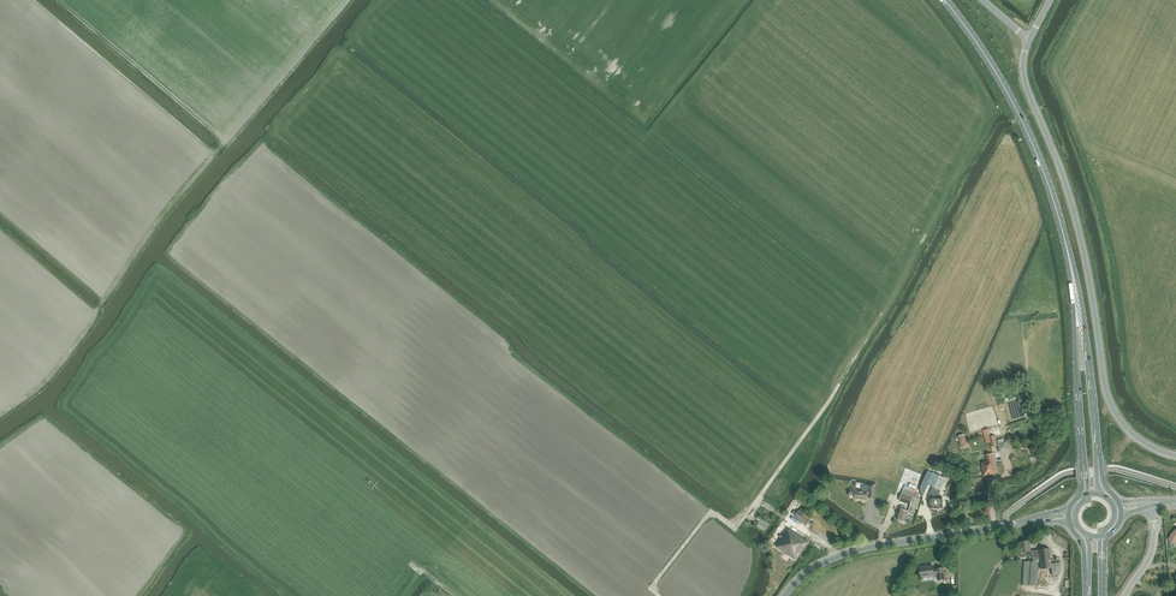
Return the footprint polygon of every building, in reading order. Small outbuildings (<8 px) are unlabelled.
[(991,437),(989,437),(991,443),(992,447),(997,445),(995,436),(991,437)] [(999,451),(1006,450),(1004,437),(997,438),(999,451)] [(982,466),(981,466),(984,476),(998,473),(993,454),(986,455),(987,461),(981,462),(982,466)] [(936,466),(933,473),(946,479),(949,472),(936,466)] [(933,473),(928,485),(933,487),(930,495),(930,498),(930,509),(931,509),(943,508),(942,497),(941,497),(941,495),(940,494),(941,491),(946,479),(933,473)] [(867,497),(874,498),(875,486),(869,486),(869,488),(862,488),(862,490),(855,490),(855,489),(850,489),(849,495),(854,495),(854,500),(867,500),(867,497)] [(900,508),(897,519),(899,520),(899,521),(899,522),(903,523),(904,523),(904,522),(905,522),(908,513),(913,515),(915,509),(915,508),(919,498),(918,498),(919,495),(903,489),(899,501),(911,505),(908,511),(905,510),(906,507),(902,506),(901,509),(900,508)] [(801,509),(795,517),(807,526),(808,523),(811,526),(814,521),(811,519),(812,518),(801,509)] [(757,518),(753,524),(765,532),(770,524),(758,516),(757,518)] [(785,533),(776,547),(797,561),(809,542),(789,529),(786,534),(785,533)] [(1031,555),(1031,558),(1032,558),(1033,561),(1024,561),(1023,585),(1037,586),(1039,561),(1040,561),(1041,569),(1052,568),(1052,572),(1053,576),(1060,575),(1060,571),(1061,571),(1060,563),(1051,564),(1049,548),(1031,551),(1030,546),(1029,546),(1029,541),(1019,542),(1020,547),(1019,547),(1020,553),(1021,553),(1021,557),(1025,557),(1025,556),(1031,555)] [(933,566),(920,568),(921,577),(934,575),(934,576),(938,576),(938,581),(945,580),(944,568),(937,569),(934,570),(933,566)]
